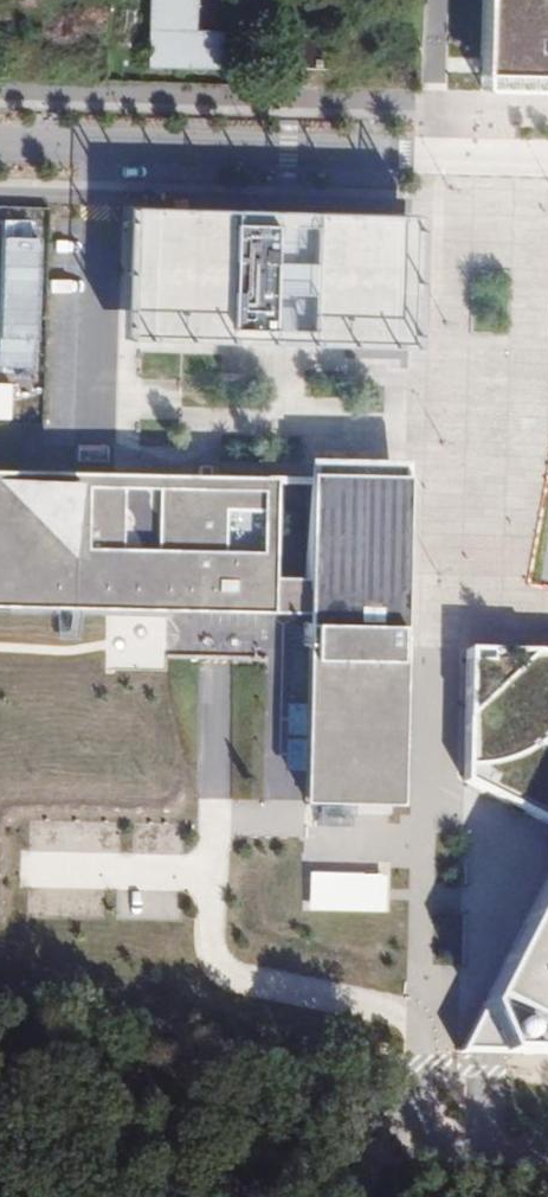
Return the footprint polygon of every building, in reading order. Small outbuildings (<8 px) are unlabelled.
[(147,69),(222,70),(222,30),(195,30),(196,0),(148,0),(147,69)] [(480,92),(547,93),(547,0),(483,0),(480,92)] [(284,34),(282,69),(328,70),(330,36),(284,34)] [(287,218),(118,213),(114,345),(285,350),(402,353),(406,221),(287,218)] [(266,580),(266,561),(266,560),(266,543),(267,527),(267,502),(267,479),(248,479),(222,478),(189,478),(134,477),(59,475),(1,474),(0,474),(0,607),(45,607),(55,607),(88,608),(89,608),(120,608),(121,608),(141,609),(144,609),(176,609),(194,609),(220,610),(283,611),(304,611),(302,705),(302,735),(300,817),(399,819),(404,646),(404,592),(405,461),(357,460),(301,459),(301,463),(299,581),(266,580)] [(474,651),(472,780),(528,806),(547,817),(547,653),(474,651)] [(486,1004),(468,1040),(491,1041),(503,1042),(547,1042),(547,880),(486,1004)]
